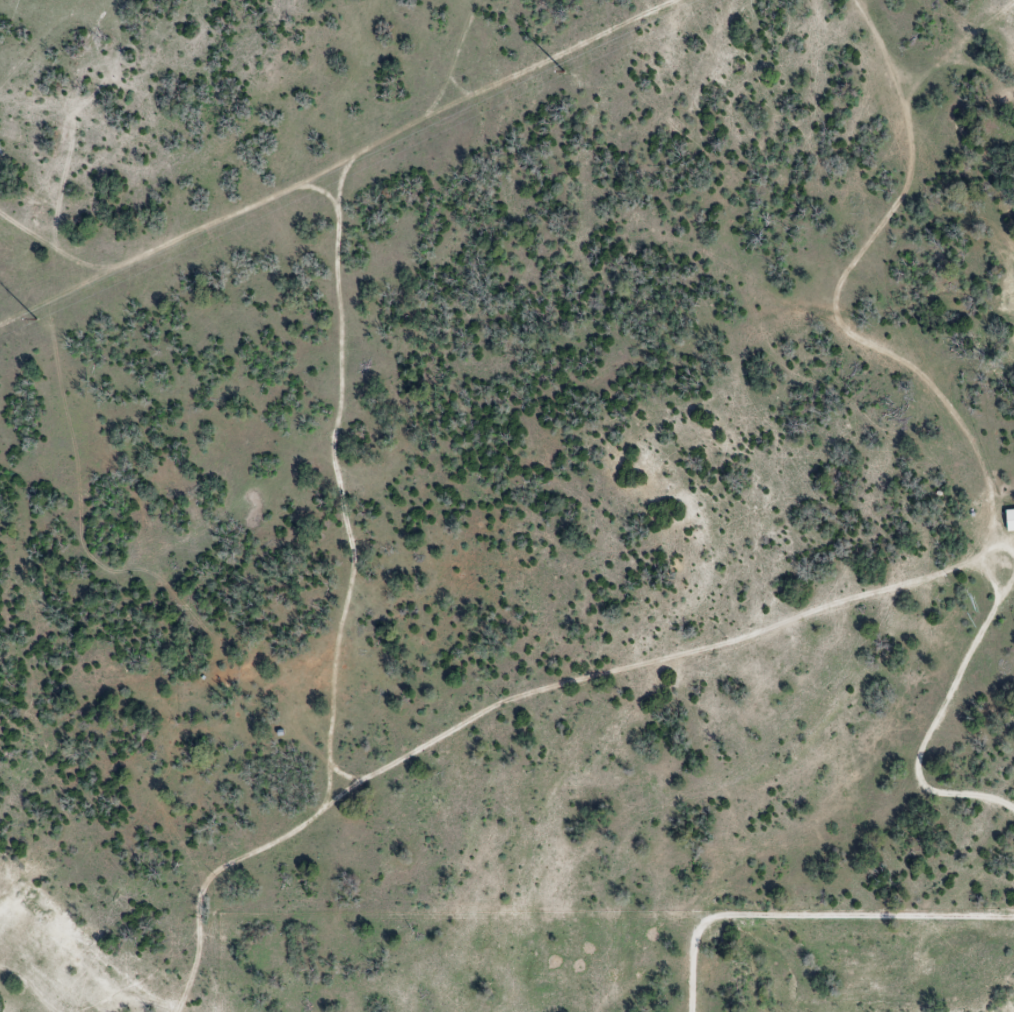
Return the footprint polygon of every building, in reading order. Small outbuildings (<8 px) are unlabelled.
[(1006,509),(1007,531),(1013,530),(1013,509),(1006,509)]
